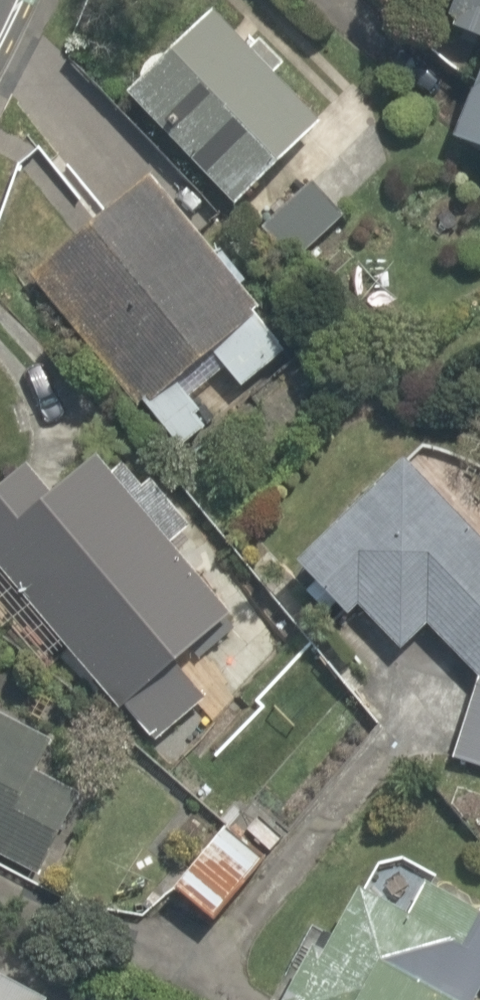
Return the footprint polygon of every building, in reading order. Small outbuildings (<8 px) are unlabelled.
[(436,27),(471,40),(434,136),(479,153),(479,0),(446,0),(436,27)] [(232,42),(192,6),(109,97),(225,202),(305,114),(264,76),(278,61),(243,29),(232,42)] [(331,221),(297,180),(253,217),(288,258),(331,221)] [(279,342),(242,303),(229,290),(240,280),(202,239),(191,249),(128,182),(33,271),(147,393),(194,349),(230,388),(279,342)] [(205,416),(169,378),(139,407),(175,445),(205,416)] [(381,452),(274,560),(328,614),(340,602),(392,653),(417,627),(473,683),(456,762),(479,768),(479,550),(381,452)] [(74,460),(28,497),(4,467),(0,471),(0,576),(142,750),(195,706),(158,661),(215,615),(100,474),(91,481),(74,460)] [(29,875),(70,795),(29,774),(44,746),(0,724),(0,860),(29,875)] [(251,860),(210,826),(161,885),(202,919),(251,860)] [(475,978),(479,981),(479,915),(424,884),(402,922),(331,882),(265,999),(463,999),(475,978)] [(0,988),(0,999),(22,999),(0,988)]
